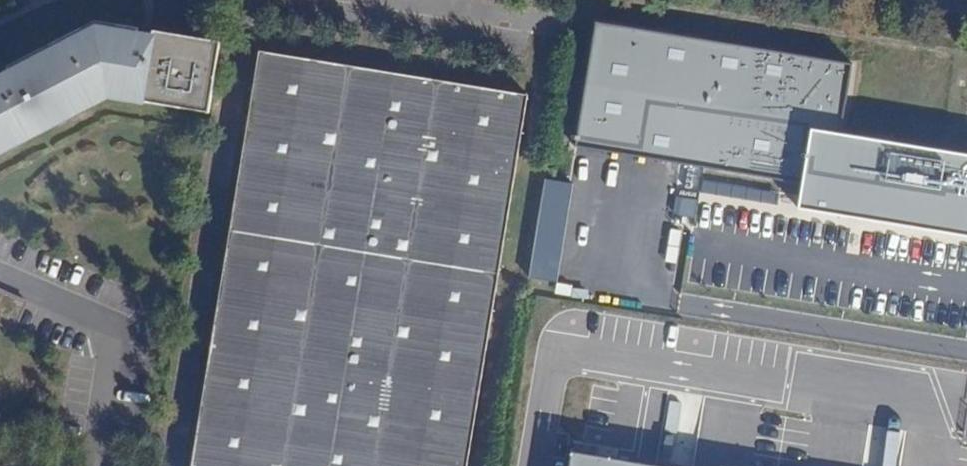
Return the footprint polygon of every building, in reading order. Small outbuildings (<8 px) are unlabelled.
[(223,42),(154,30),(153,36),(140,34),(141,28),(96,21),(8,66),(11,72),(0,78),(0,153),(102,100),(100,97),(107,93),(110,93),(109,96),(211,113),(223,42)] [(600,27),(581,151),(807,187),(803,211),(966,237),(966,154),(846,135),(857,68),(600,27)] [(528,95),(259,51),(192,465),(467,465),(528,95)] [(583,454),(581,465),(659,465),(583,454)]
